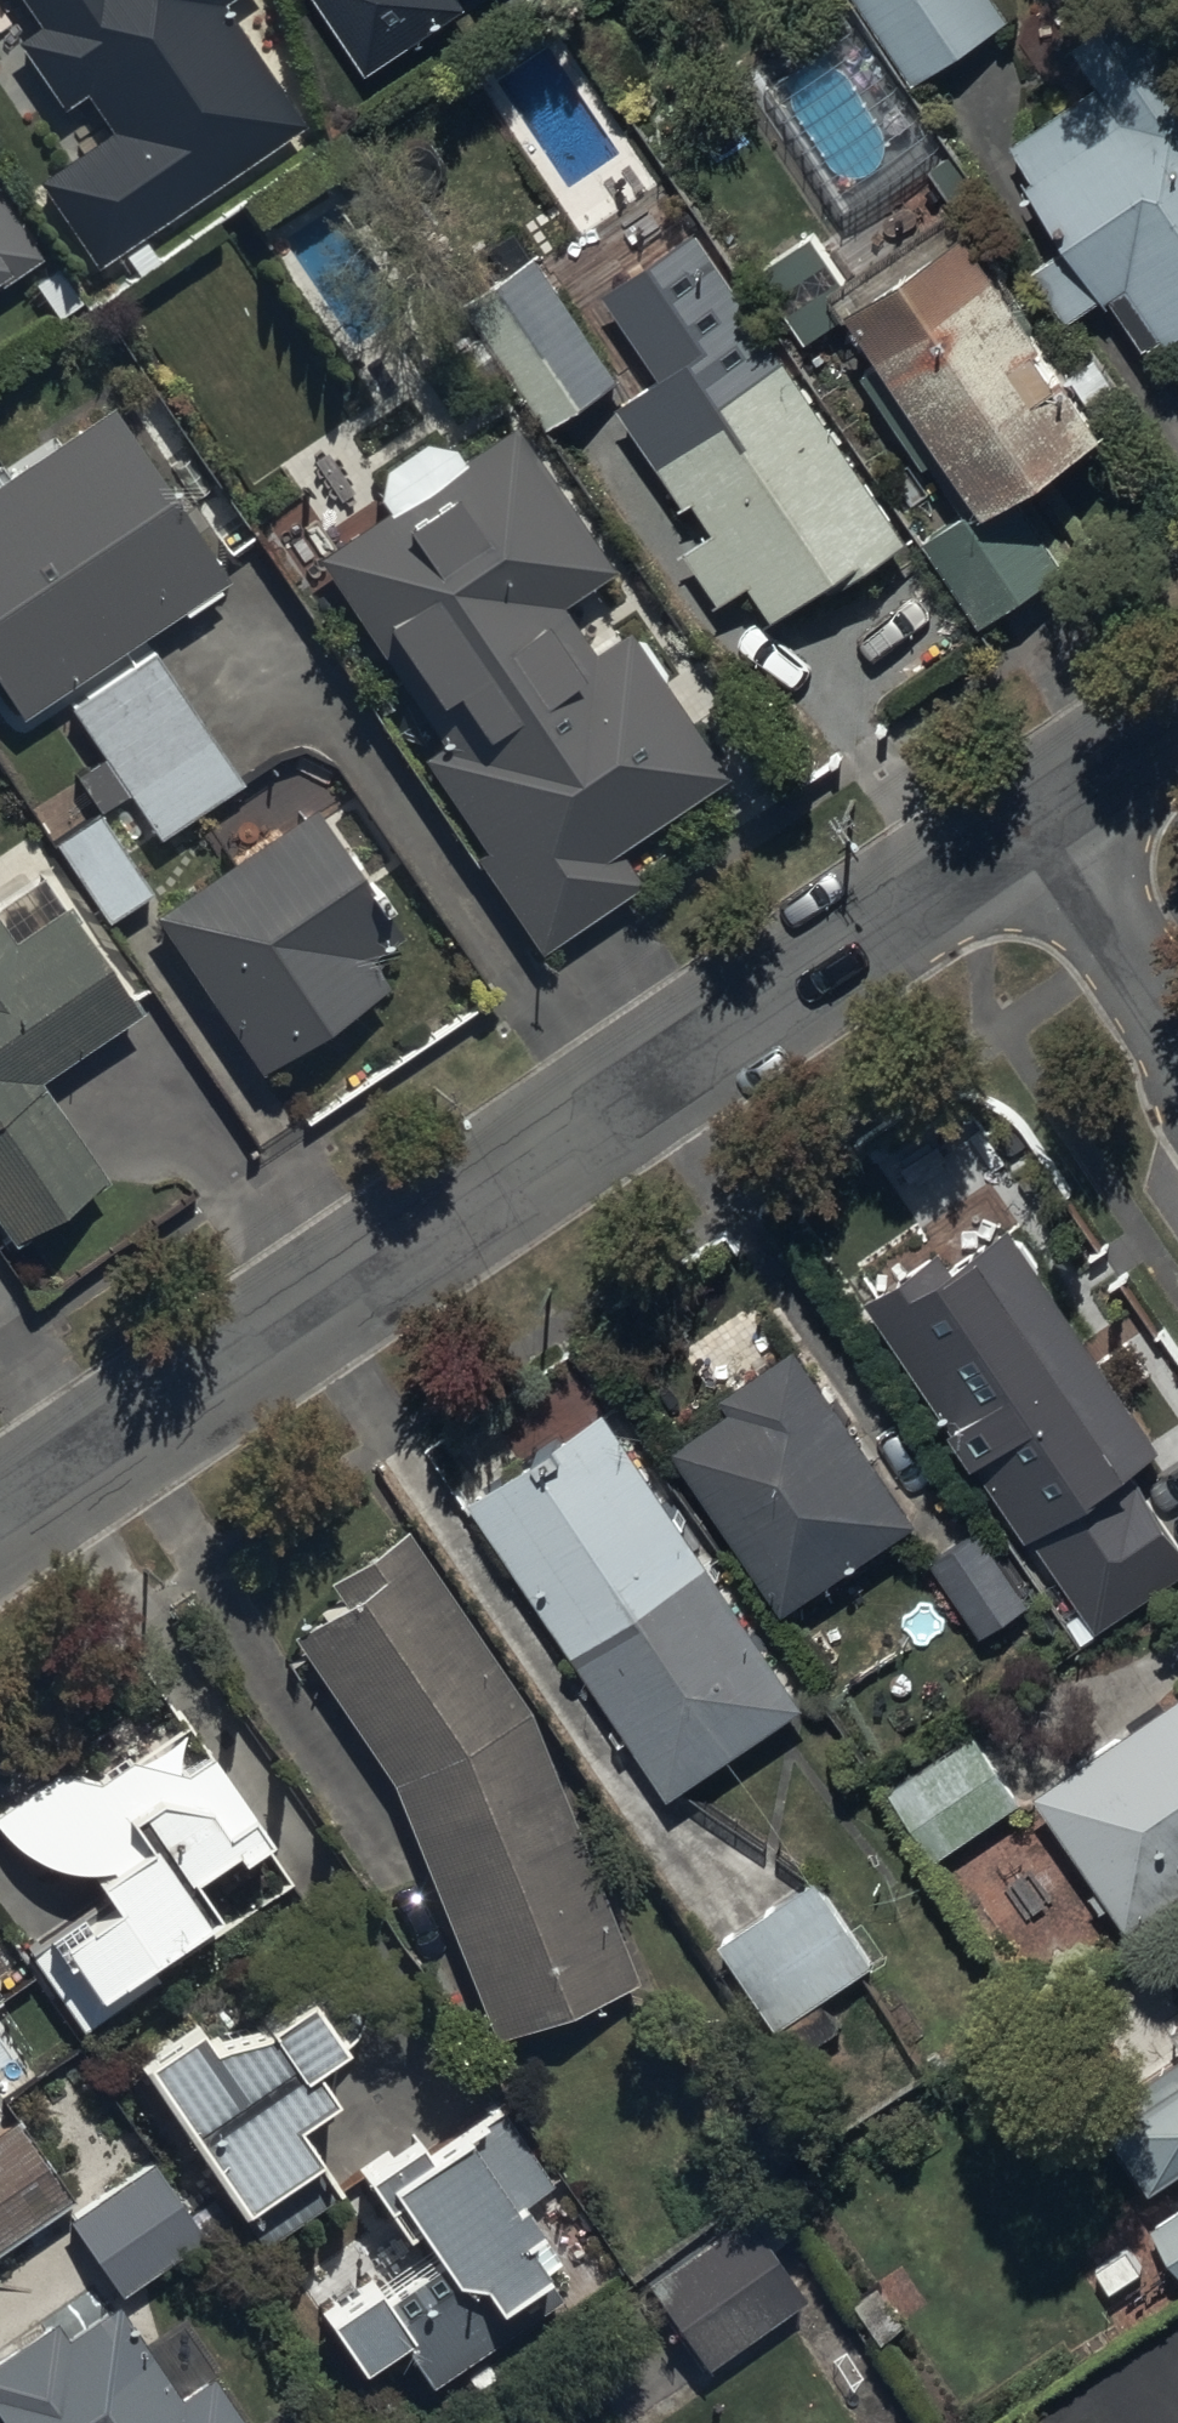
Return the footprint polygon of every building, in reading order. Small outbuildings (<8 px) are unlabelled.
[(29,8),(41,25),(13,43),(61,113),(88,95),(116,136),(40,187),(96,269),(306,128),(250,45),(228,13),(247,0),(24,0),(29,8)] [(373,79),(476,10),(469,0),(319,0),(373,79)] [(915,85),(1010,21),(996,0),(858,0),(915,85)] [(1137,296),(1177,355),(1177,354),(1177,61),(1168,46),(1142,7),(1074,53),(1100,91),(1030,138),(1004,156),(1070,252),(1025,282),(1067,343),(1111,314),(1137,296)] [(47,264),(0,194),(0,296),(47,264)] [(859,320),(886,359),(860,376),(960,524),(924,548),(987,640),(1075,581),(1027,511),(1115,452),(974,243),(859,320)] [(463,297),(553,432),(625,383),(534,249),(463,297)] [(691,556),(726,608),(754,590),(782,631),(915,541),(788,354),(748,381),(723,343),(621,411),(698,525),(706,519),(719,537),(691,556)] [(0,484),(0,703),(18,730),(237,583),(117,406),(0,484)] [(478,865),(541,957),(646,886),(624,854),(726,785),(628,640),(595,662),(562,614),(615,579),(516,432),(318,565),(417,712),(450,760),(432,772),(489,858),(478,865)] [(158,657),(72,715),(161,846),(247,789),(158,657)] [(101,815),(51,848),(111,937),(161,904),(101,815)] [(314,817),(154,924),(262,1083),(421,976),(314,817)] [(11,1252),(110,1186),(45,1089),(145,1022),(70,911),(17,946),(0,921),(0,1236),(11,1252)] [(956,1270),(942,1249),(867,1299),(880,1319),(1026,1540),(1036,1533),(1100,1629),(1177,1578),(1177,1534),(1134,1468),(1165,1448),(1019,1228),(956,1270)] [(680,1445),(789,1608),(919,1523),(810,1359),(799,1342),(724,1392),(735,1409),(680,1445)] [(473,1496),(672,1797),(806,1708),(607,1407),(473,1496)] [(929,1560),(981,1638),(1035,1603),(983,1524),(929,1560)] [(523,1711),(405,1528),(330,1574),(346,1601),(294,1634),(387,1785),(489,2042),(636,1981),(523,1711)] [(1043,1790),(1134,1927),(1177,1898),(1177,1701),(1043,1790)] [(214,1914),(189,1876),(233,1849),(239,1859),(264,1843),(187,1724),(100,1780),(56,1777),(0,1812),(0,1830),(0,1831),(3,1833),(5,1836),(7,1838),(10,1840),(12,1842),(15,1844),(17,1846),(20,1848),(22,1850),(25,1851),(28,1853),(31,1855),(34,1856),(36,1858),(39,1859),(42,1860),(45,1861),(48,1862),(51,1864),(55,1864),(58,1865),(61,1866),(64,1867),(67,1867),(70,1868),(73,1868),(77,1869),(80,1869),(83,1869),(86,1869),(102,1892),(22,1947),(78,2028),(155,1975),(145,1960),(214,1914)] [(887,1790),(932,1858),(1023,1799),(978,1731),(887,1790)] [(718,1941),(776,2029),(875,1964),(817,1876),(718,1941)] [(196,2029),(144,2065),(237,2211),(250,2202),(273,2238),(340,2195),(298,2129),(337,2104),(314,2068),(344,2049),(311,1997),(261,2028),(207,2046),(196,2029)] [(1103,2115),(1154,2191),(1177,2175),(1177,2065),(1103,2115)] [(503,2108),(430,2156),(419,2140),(363,2177),(402,2237),(417,2227),(437,2258),(380,2296),(369,2280),(322,2310),(360,2368),(396,2344),(427,2390),(566,2298),(524,2235),(537,2226),(521,2202),(552,2182),(503,2108)] [(69,2204),(15,2122),(0,2132),(0,2249),(69,2204)] [(74,2217),(123,2291),(202,2240),(153,2165),(74,2217)] [(1177,2265),(1177,2216),(1156,2231),(1177,2265)] [(648,2281),(708,2371),(803,2309),(742,2218),(648,2281)] [(3,2422),(244,2422),(214,2377),(179,2400),(118,2307),(69,2339),(53,2314),(0,2349),(0,2419),(3,2422)] [(905,2399),(847,2319),(818,2340),(876,2420),(905,2399)]
